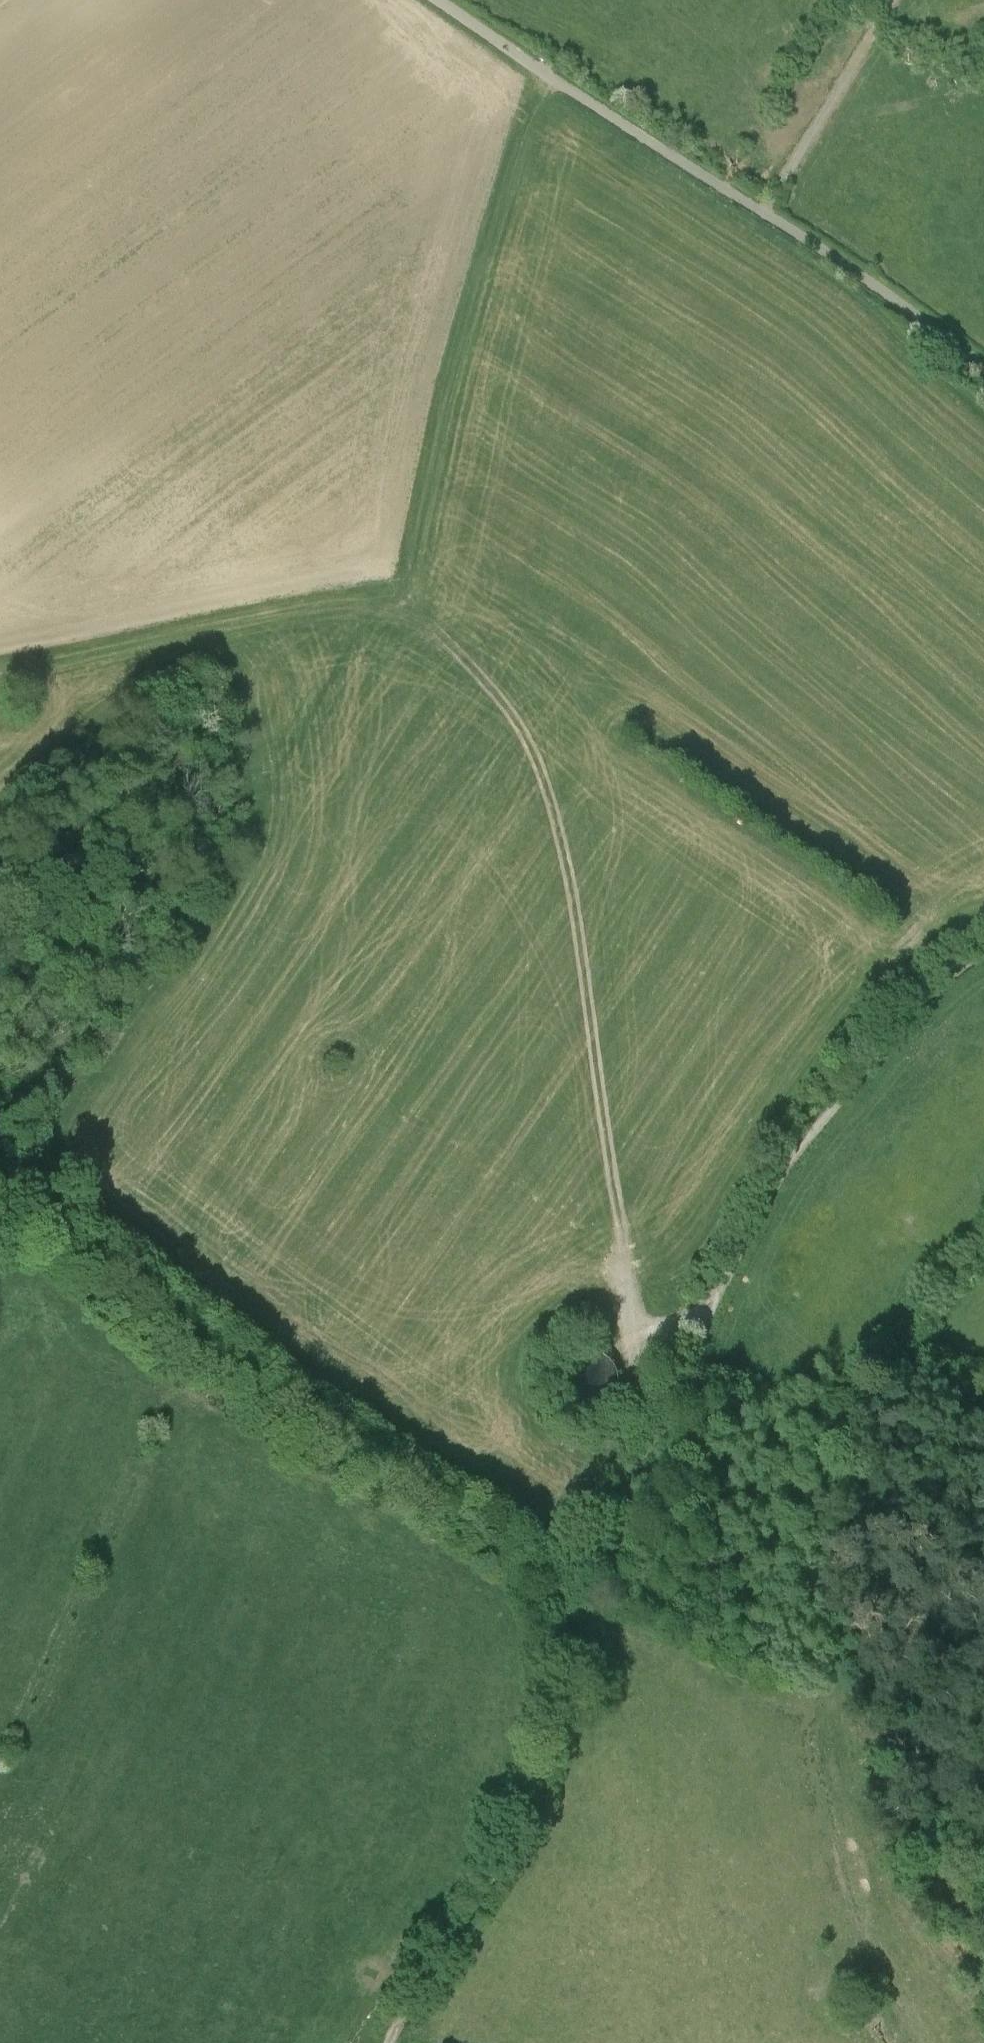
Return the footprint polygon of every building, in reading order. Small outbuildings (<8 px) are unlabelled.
[(612,1361),(599,1350),(583,1346),(566,1352),(555,1365),(551,1382),(557,1398),(570,1409),(587,1413),(603,1407),(615,1394),(618,1377),(612,1361)]
